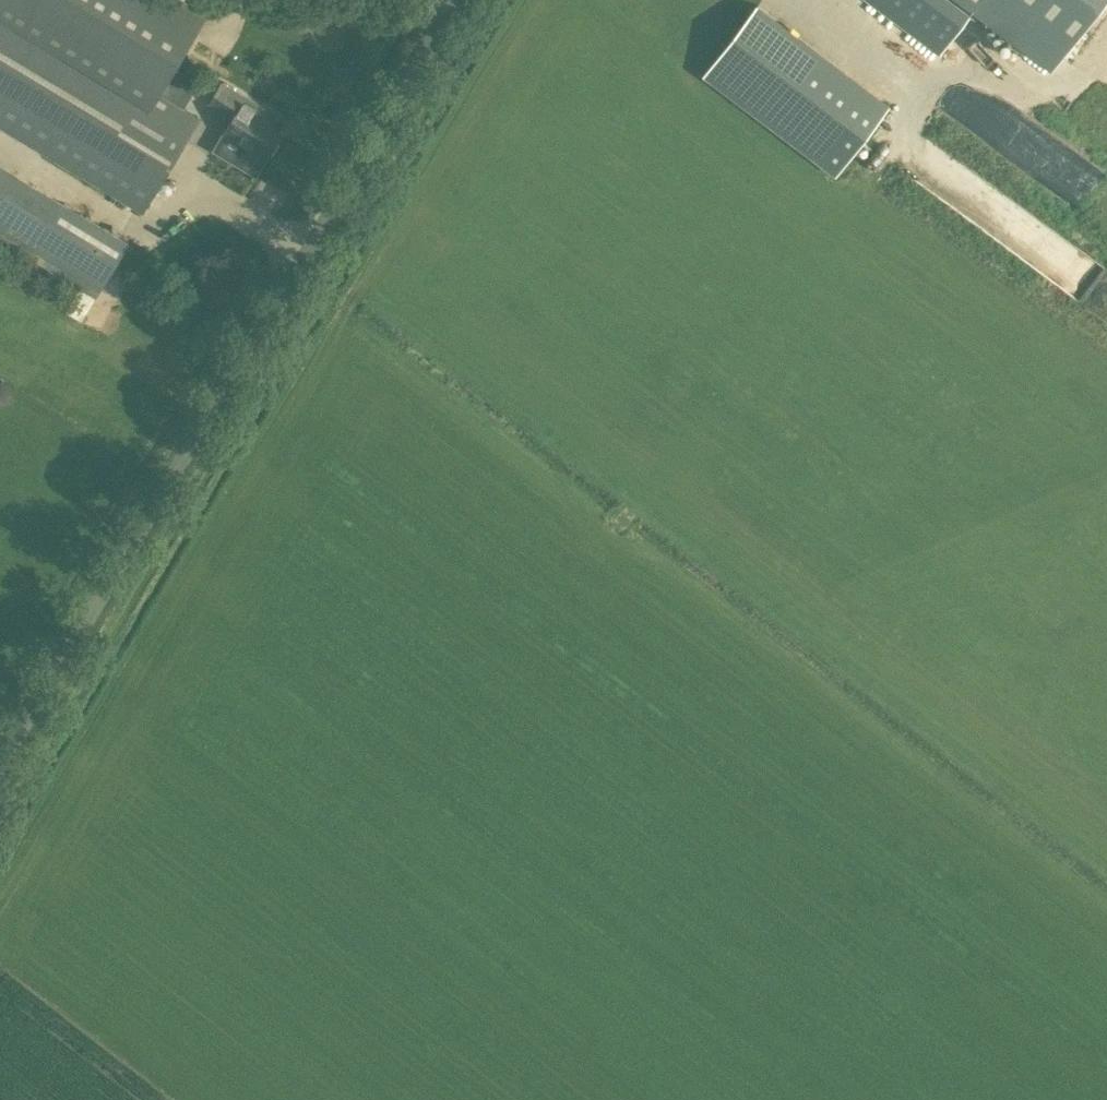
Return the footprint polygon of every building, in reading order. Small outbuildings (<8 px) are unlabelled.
[(159,92),(203,19),(171,0),(0,0),(0,128),(143,214),(201,117),(159,92)] [(1053,68),(1104,0),(964,0),(1053,68)] [(746,2),(696,76),(835,169),(885,95),(746,2)] [(220,86),(210,103),(234,117),(225,133),(246,145),(236,161),(257,174),(284,128),(258,113),(260,110),(220,86)] [(32,255),(97,294),(128,241),(63,203),(32,255)] [(65,309),(81,317),(92,294),(76,286),(65,309)]
